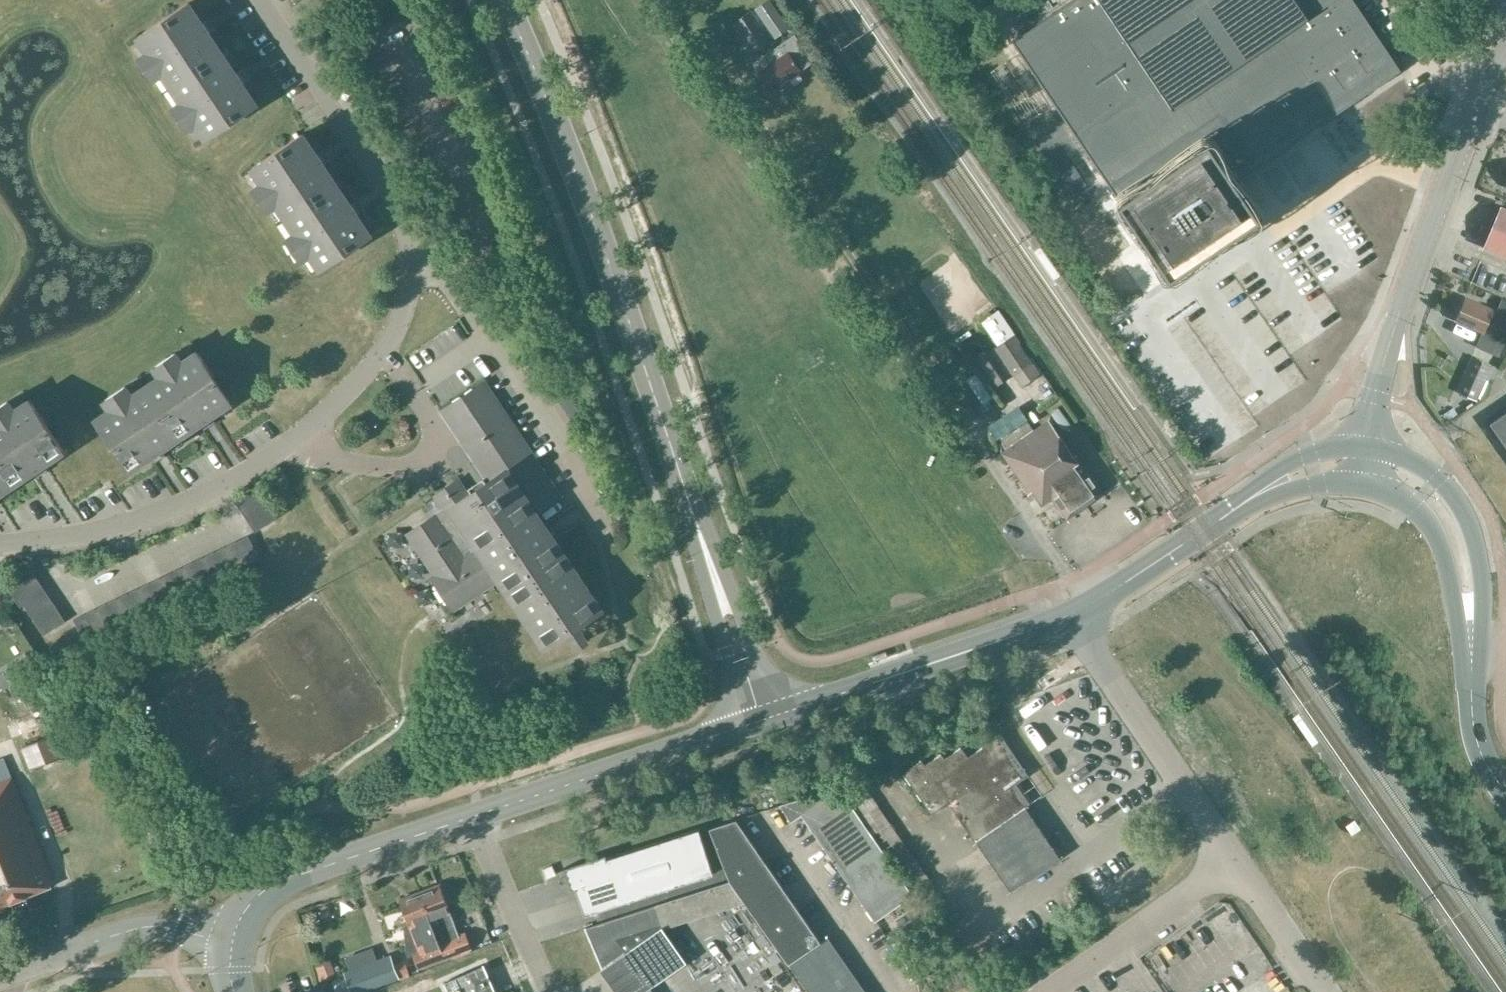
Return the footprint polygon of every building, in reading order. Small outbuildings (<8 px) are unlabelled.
[(789,28),(770,0),(767,0),(754,9),(774,38),(789,28)] [(1011,41),(1074,136),(1114,196),(1209,134),(1239,176),(1257,163),(1259,167),(1373,90),(1402,71),(1353,0),(1072,0),(1011,41)] [(216,29),(209,19),(202,24),(188,3),(138,36),(149,52),(139,58),(153,78),(163,72),(173,87),(222,54),(209,34),(216,29)] [(733,22),(753,54),(773,41),(752,10),(733,22)] [(765,55),(767,57),(773,66),(761,74),(773,91),(816,63),(795,34),(765,55)] [(196,122),(207,138),(256,105),(242,84),(249,79),(242,69),(235,73),(222,54),(173,87),(183,102),(173,108),(186,128),(196,122)] [(330,160),(323,150),(316,154),(302,134),(252,167),(263,183),(253,189),(267,209),(276,203),(286,218),(336,185),(323,165),(330,160)] [(1208,139),(1119,200),(1169,275),(1259,214),(1208,139)] [(310,253),(321,269),(370,235),(356,215),(363,210),(356,200),(349,204),(336,185),(286,218),(297,233),(287,239),(300,259),(310,253)] [(1502,208),(1486,246),(1505,255),(1505,210),(1502,208)] [(1466,298),(1456,320),(1482,331),(1476,345),(1499,355),(1505,340),(1505,330),(1489,323),(1495,310),(1466,298)] [(1496,311),(1505,316),(1505,301),(1501,299),(1496,311)] [(1013,376),(1032,363),(1013,335),(994,348),(1013,376)] [(231,401),(198,351),(182,362),(175,352),(155,365),(162,375),(147,385),(180,435),(200,422),(205,429),(215,422),(210,415),(231,401)] [(1487,374),(1486,376),(1493,379),(1495,375),(1501,377),(1505,368),(1499,365),(1498,368),(1491,365),(1487,374)] [(1469,366),(1460,388),(1477,396),(1486,376),(1487,374),(1469,366)] [(406,532),(436,576),(433,579),(437,585),(437,589),(444,600),(448,601),(452,608),(498,577),(545,647),(599,610),(534,512),(558,496),(482,384),(443,410),(489,480),(465,495),(456,482),(436,495),(444,507),(406,532)] [(160,448),(180,435),(147,385),(132,395),(125,386),(105,399),(112,409),(96,420),(129,469),(150,455),(155,462),(165,455),(160,448)] [(30,400),(14,411),(8,401),(0,406),(0,465),(13,483),(32,470),(37,477),(47,470),(43,463),(63,449),(30,400)] [(1490,424),(1505,447),(1505,413),(1490,424)] [(1048,420),(1034,430),(1003,452),(1031,491),(1034,489),(1044,503),(1053,496),(1068,517),(1104,492),(1077,455),(1075,457),(1048,420)] [(13,483),(0,465),(0,492),(13,483)] [(263,497),(256,486),(235,500),(242,511),(263,497)] [(263,497),(242,511),(248,521),(256,516),(262,512),(270,507),(263,497)] [(262,512),(269,522),(277,517),(270,507),(262,512)] [(256,516),(263,527),(269,522),(262,512),(256,516)] [(248,521),(255,532),(263,527),(256,516),(248,521)] [(236,541),(240,549),(252,543),(248,535),(236,541)] [(226,546),(237,569),(248,564),(244,556),(240,549),(236,541),(226,546)] [(244,556),(255,551),(252,543),(240,549),(244,556)] [(215,551),(226,574),(237,569),(226,546),(215,551)] [(204,556),(215,580),(226,574),(215,551),(204,556)] [(244,556),(248,564),(259,559),(255,551),(244,556)] [(193,562),(204,585),(215,580),(204,556),(193,562)] [(182,567),(193,590),(204,585),(193,562),(182,567)] [(171,572),(183,595),(193,590),(182,567),(171,572)] [(13,596),(38,579),(31,569),(7,585),(13,596)] [(161,577),(172,600),(183,595),(171,572),(161,577)] [(150,582),(161,606),(172,600),(161,577),(150,582)] [(45,590),(38,579),(13,596),(20,606),(24,604),(45,590)] [(139,588),(150,611),(161,606),(150,582),(139,588)] [(128,593),(139,616),(150,611),(139,588),(128,593)] [(24,604),(30,614),(52,600),(45,590),(24,604)] [(117,598),(128,621),(139,616),(128,593),(117,598)] [(107,603),(118,626),(128,621),(117,598),(107,603)] [(52,600),(30,614),(37,624),(44,619),(51,614),(58,610),(52,600)] [(96,608),(107,631),(118,626),(107,603),(96,608)] [(85,614),(89,621),(92,629),(96,637),(107,631),(96,608),(85,614)] [(51,614),(58,625),(65,620),(58,610),(51,614)] [(44,619),(51,629),(58,625),(51,614),(44,619)] [(85,614),(74,619),(77,627),(89,621),(85,614)] [(37,624),(44,634),(51,629),(44,619),(37,624)] [(89,621),(77,627),(81,634),(92,629),(89,621)] [(81,634),(85,642),(96,637),(92,629),(81,634)] [(1011,891),(1061,857),(1026,807),(1032,802),(1014,776),(1027,768),(1003,733),(969,756),(963,746),(946,757),(943,753),(926,764),(923,759),(905,771),(933,813),(949,803),(976,842),(977,841),(1011,891)] [(34,771),(64,759),(56,737),(25,749),(34,771)] [(12,902),(14,907),(30,901),(28,896),(55,885),(13,778),(0,783),(0,907),(12,902)] [(876,922),(913,896),(848,802),(837,786),(781,804),(792,820),(804,812),(877,918),(874,920),(876,922)] [(866,790),(848,802),(913,896),(920,906),(938,893),(866,790)] [(733,818),(711,827),(732,887),(789,966),(791,964),(810,991),(868,991),(830,937),(822,943),(733,818)] [(1354,820),(1346,825),(1352,833),(1360,827),(1354,820)] [(713,875),(699,829),(606,859),(613,878),(576,889),(584,916),(713,875)] [(613,878),(606,859),(605,855),(564,868),(572,891),(576,889),(613,878)] [(543,869),(546,878),(555,875),(552,866),(543,869)] [(418,891),(445,958),(472,947),(466,932),(458,934),(439,884),(418,891)] [(408,925),(404,926),(409,955),(414,953),(419,967),(445,958),(418,891),(398,899),(408,925)] [(646,990),(684,963),(661,930),(662,929),(655,905),(584,929),(602,968),(599,970),(614,991),(647,991),(646,990)] [(351,991),(364,991),(410,974),(405,960),(393,965),(389,956),(344,973),(351,991)] [(314,964),(320,981),(337,975),(330,958),(314,964)] [(481,967),(444,983),(448,991),(493,991),(482,966),(481,967)]
